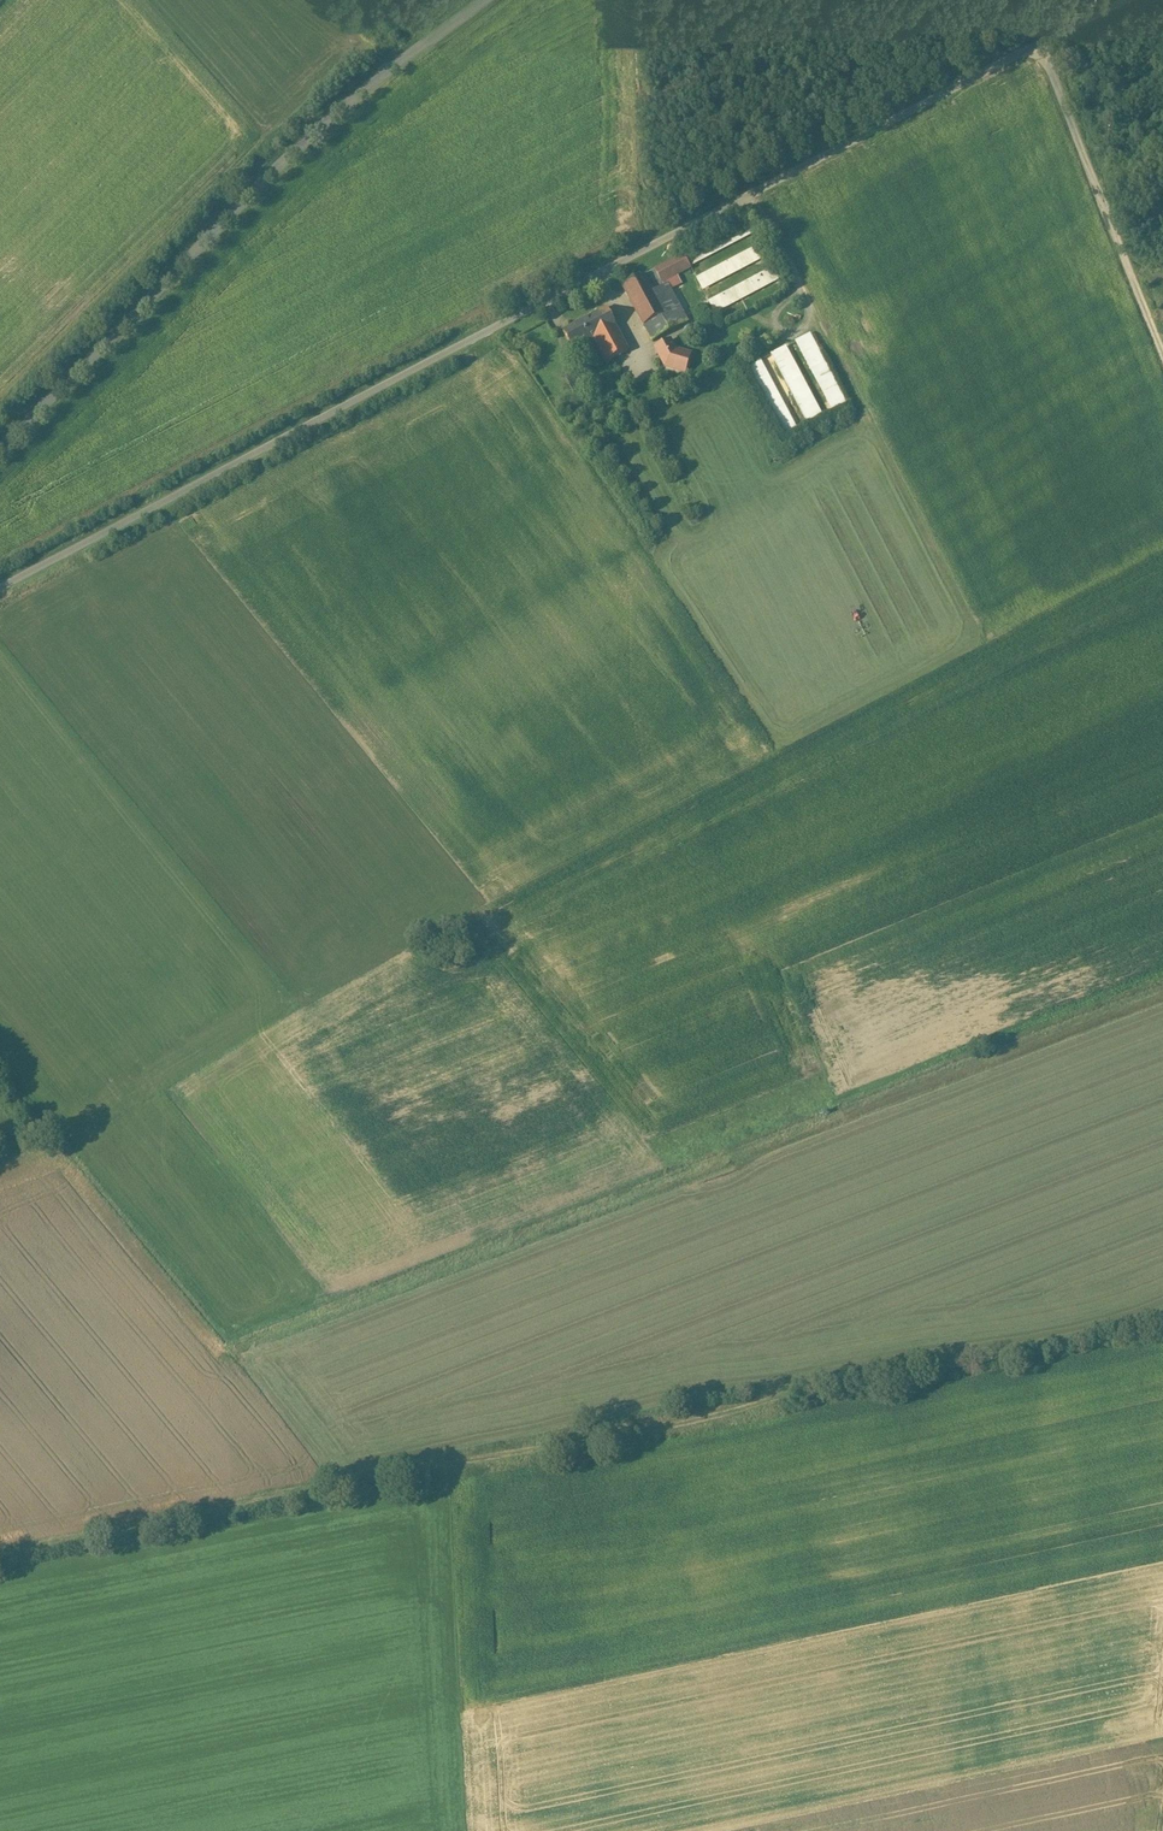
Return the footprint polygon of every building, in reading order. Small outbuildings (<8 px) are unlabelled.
[(763,244),(696,278),(704,293),(770,258),(763,244)] [(666,281),(692,268),(686,256),(624,287),(652,342),(687,324),(666,281)] [(774,267),(708,302),(715,316),(782,281),(774,267)] [(573,351),(594,340),(616,328),(606,309),(563,333),(573,351)] [(630,353),(616,328),(594,340),(608,365),(630,353)] [(848,406),(810,334),(795,342),(833,414),(848,406)] [(677,349),(671,339),(654,349),(665,369),(685,375),(692,354),(677,349)] [(825,420),(786,347),(771,355),(810,427),(825,420)] [(800,432),(759,358),(745,366),(785,440),(800,432)] [(580,383),(576,376),(567,381),(571,388),(580,383)]
